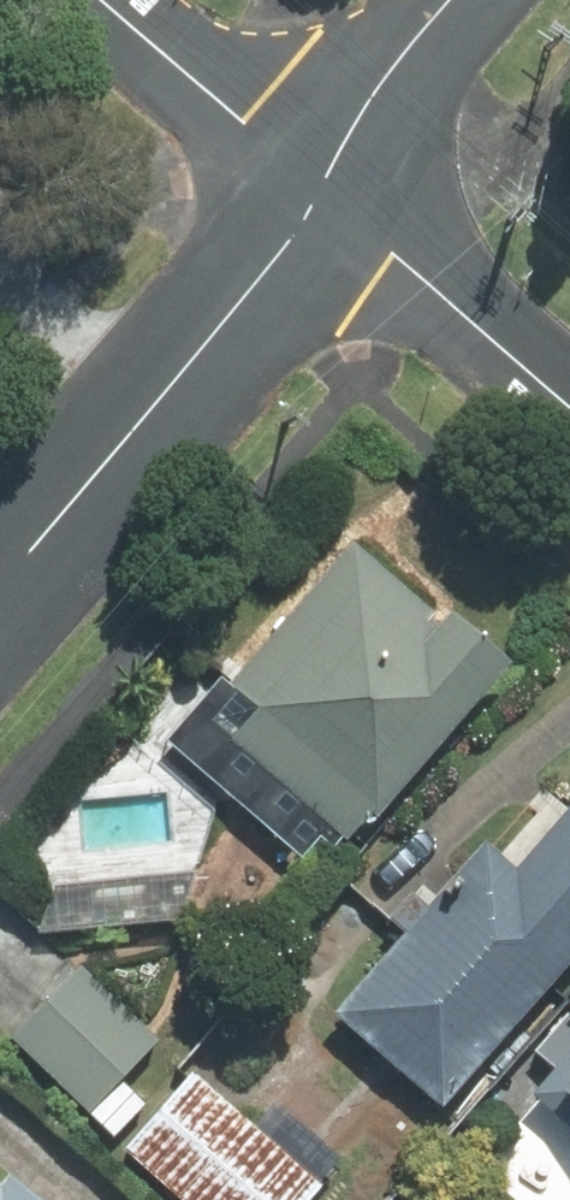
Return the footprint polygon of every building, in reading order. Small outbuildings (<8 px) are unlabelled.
[(212,682),(153,751),(314,887),(498,671),(349,545),(224,692),(212,682)] [(473,850),(324,1025),(430,1115),(569,951),(569,800),(505,877),(473,850)] [(0,1045),(0,1049),(108,1143),(143,1104),(121,1084),(153,1048),(65,971),(0,1045)] [(553,1025),(569,1039),(569,1005),(553,1025)] [(527,1096),(569,1133),(569,1047),(527,1096)] [(113,1160),(159,1199),(306,1199),(313,1193),(183,1080),(113,1160)] [(0,1188),(0,1199),(14,1199),(0,1188)]
